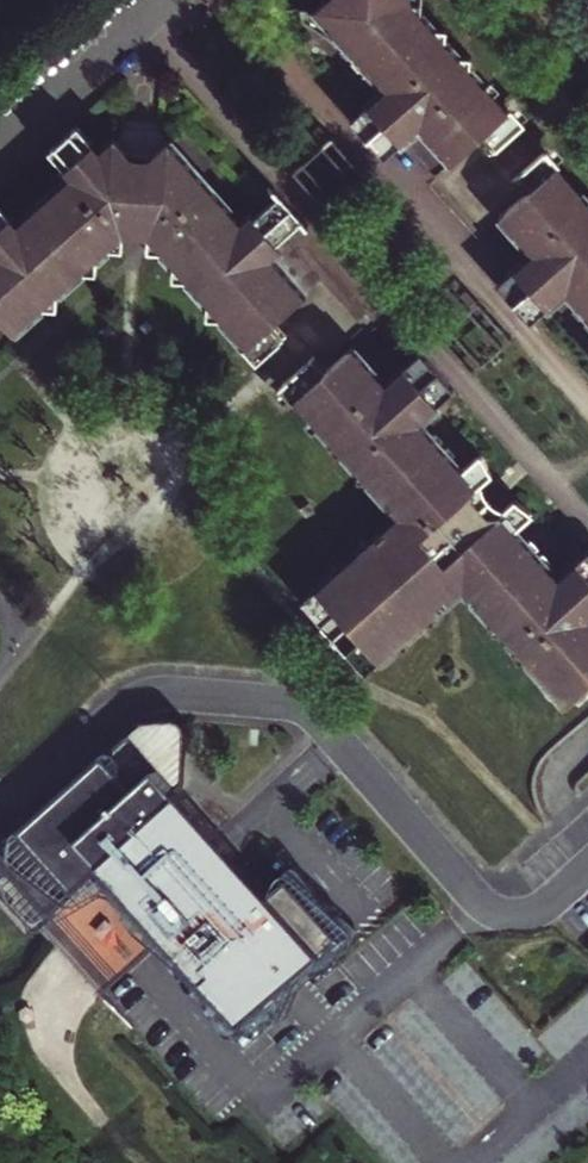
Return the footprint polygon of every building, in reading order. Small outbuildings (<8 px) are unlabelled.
[(324,10),(334,22),(334,35),(341,41),(346,37),(393,88),(374,105),(380,112),(360,129),(383,153),(403,136),(409,144),(429,126),(461,164),(487,141),(520,113),(503,94),(496,100),(486,91),(494,84),(479,68),(479,58),(468,57),(455,41),(455,31),(444,30),(429,12),(430,4),(417,3),(418,0),(335,0),(324,10)] [(496,100),(503,94),(494,84),(486,91),(496,100)] [(380,112),(374,105),(360,118),(355,123),(360,129),(380,112)] [(520,113),(487,141),(499,154),(531,125),(520,113)] [(92,157),(99,151),(81,130),(77,126),(69,132),(92,157)] [(14,336),(42,310),(57,311),(58,296),(83,274),(98,276),(100,259),(111,249),(126,250),(127,234),(148,236),(147,252),(163,252),(174,265),(172,281),(189,282),(208,304),(207,319),(223,320),(247,348),(273,326),(308,293),(274,256),(283,247),(279,242),(296,228),(273,201),(256,216),(252,212),(242,220),(168,140),(147,158),(147,176),(130,175),(130,158),(114,138),(99,151),(92,157),(69,132),(55,145),(78,170),(70,178),(18,223),(11,230),(0,218),(0,321),(14,336)] [(389,161),(409,144),(403,136),(383,153),(389,161)] [(78,170),(55,145),(47,153),(70,178),(78,170)] [(534,193),(566,164),(553,150),(520,180),(534,193)] [(147,176),(147,158),(130,158),(130,175),(147,176)] [(559,308),(578,290),(587,301),(587,192),(584,195),(576,187),(582,181),(566,164),(534,193),(509,215),(543,252),(523,269),(529,276),(512,292),(533,317),(552,300),(559,308)] [(587,192),(587,188),(582,181),(576,187),(584,195),(587,192)] [(18,223),(0,205),(0,218),(11,230),(18,223)] [(529,276),(523,269),(508,282),(505,285),(512,292),(529,276)] [(539,324),(544,320),(559,308),(552,300),(533,317),(539,324)] [(273,326),(247,348),(260,363),(286,340),(273,326)] [(488,459),(485,456),(465,472),(422,426),(443,409),(436,402),(452,387),(430,362),(414,377),(409,371),(390,388),(356,350),(331,373),(298,402),(335,445),(334,456),(345,456),(361,473),(360,483),(372,484),(401,517),(373,541),(363,541),(361,552),(345,566),(335,566),(333,578),(318,592),(322,598),(307,611),(361,670),(376,657),(382,664),(397,649),(408,650),(409,640),(428,622),(438,624),(438,612),(466,589),(495,621),(495,634),(508,635),(522,651),(522,664),(534,665),(572,707),(587,692),(587,571),(583,565),(563,581),(521,534),(540,517),(525,500),(505,519),(495,518),(481,502),(481,490),(500,473),(488,459)] [(425,356),(409,371),(414,377),(430,362),(425,356)] [(284,388),(298,402),(331,373),(317,359),(284,388)] [(436,402),(443,409),(453,399),(458,394),(452,387),(436,402)] [(322,598),(318,592),(302,606),(307,611),(322,598)] [(376,657),(361,670),(367,677),(382,664),(376,657)] [(152,713),(145,722),(194,777),(197,775),(213,729),(210,723),(206,719),(160,712),(152,713)] [(29,938),(41,927),(122,856),(181,924),(262,1016),(358,931),(306,872),(290,886),(194,777),(145,722),(93,765),(90,763),(44,805),(35,816),(21,825),(1,832),(0,832),(0,906),(29,938)] [(122,856),(41,927),(107,995),(181,924),(122,856)]
